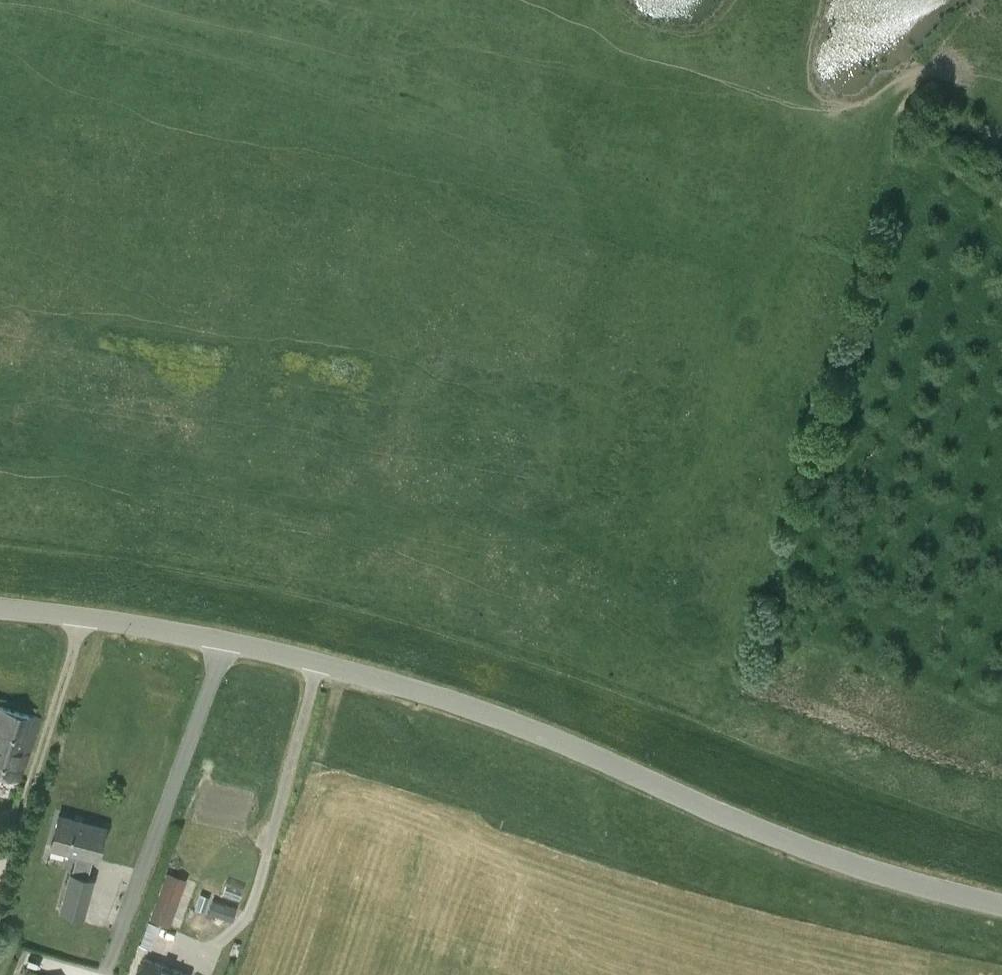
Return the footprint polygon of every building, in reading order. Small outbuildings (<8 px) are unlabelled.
[(21,778),(38,718),(0,706),(0,772),(21,778)] [(77,853),(72,870),(88,875),(93,858),(96,859),(105,827),(59,814),(50,846),(77,853)] [(164,869),(153,918),(175,923),(186,874),(164,869)] [(212,899),(208,910),(231,920),(237,907),(242,910),(252,885),(234,878),(228,893),(223,891),(219,902),(212,899)] [(196,908),(191,923),(205,927),(210,913),(196,908)] [(188,974),(146,958),(139,974),(188,974)]
